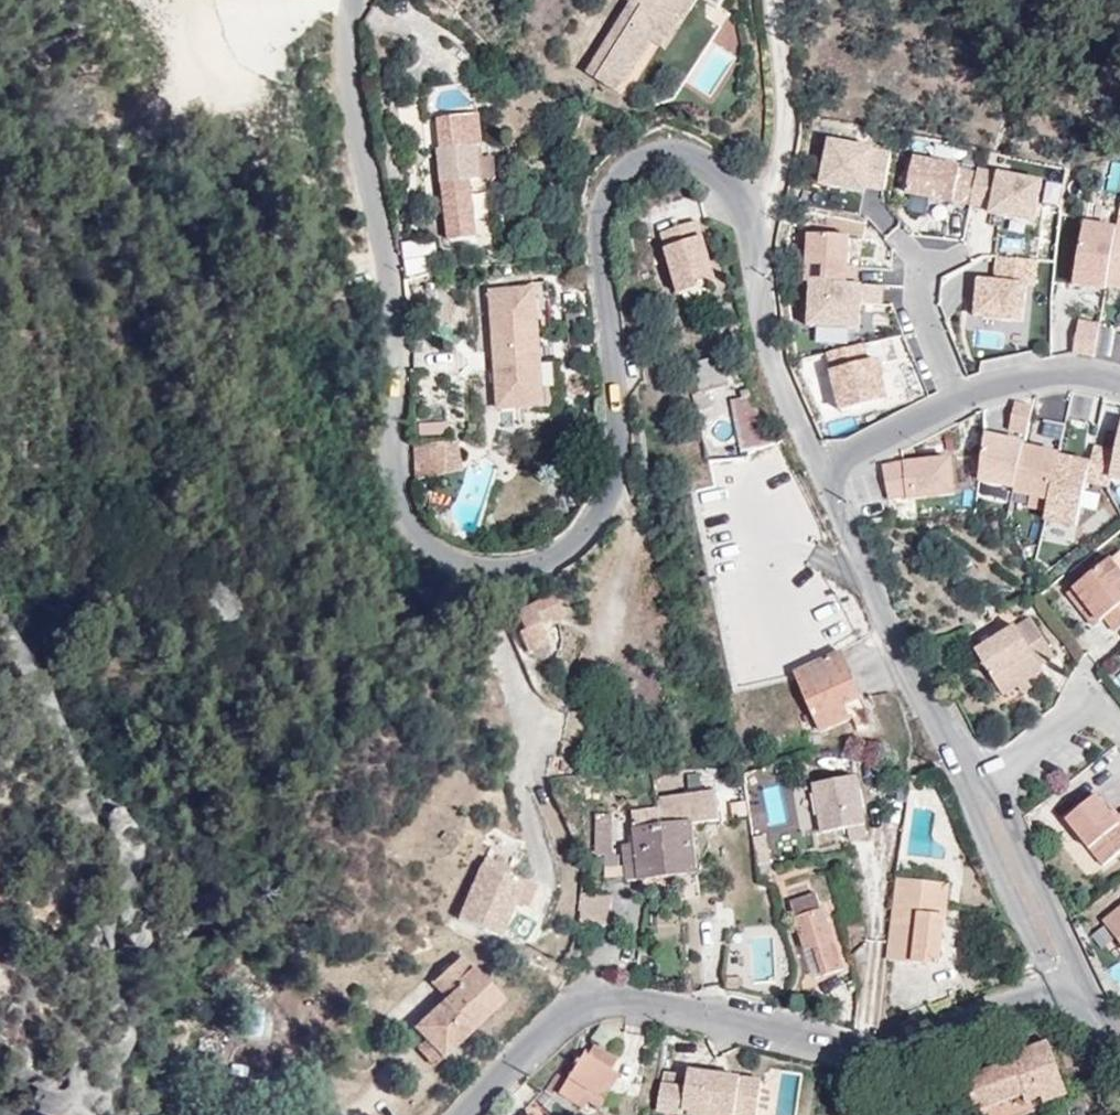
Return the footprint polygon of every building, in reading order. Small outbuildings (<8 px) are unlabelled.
[(589,72),(601,80),(607,72),(621,80),(662,16),(675,24),(687,7),(692,10),(698,0),(635,0),(589,72)] [(675,24),(662,16),(621,80),(607,72),(601,80),(621,93),(654,41),(667,49),(681,28),(675,24)] [(442,150),(475,146),(475,142),(480,142),(478,115),(439,118),(442,150)] [(823,182),(885,191),(891,150),(829,142),(823,182)] [(441,150),(438,150),(440,183),(443,184),(450,241),(473,238),(469,182),(479,180),(476,158),(475,146),(442,150),(441,150)] [(913,156),(906,194),(968,205),(974,166),(913,156)] [(476,158),(479,180),(493,178),(492,157),(482,158),(481,158),(476,158)] [(976,169),(971,213),(1039,221),(1044,177),(976,169)] [(1089,213),(1071,279),(1119,292),(1119,221),(1089,213)] [(662,232),(669,257),(710,286),(717,284),(698,222),(662,232)] [(802,326),(887,332),(890,285),(850,283),(853,235),(808,232),(802,326)] [(710,286),(669,257),(681,295),(710,286)] [(994,257),(993,278),(1026,279),(1026,258),(994,257)] [(977,276),(971,315),(1023,322),(1029,283),(977,276)] [(499,407),(543,404),(537,290),(493,291),(499,407)] [(1076,319),(1072,353),(1094,355),(1099,321),(1076,319)] [(872,340),(823,352),(837,411),(886,399),(872,340)] [(430,372),(457,372),(456,350),(428,351),(430,372)] [(701,390),(729,384),(722,356),(694,362),(701,390)] [(743,454),(777,444),(752,396),(732,399),(743,454)] [(987,434),(975,485),(1046,501),(1042,519),(1086,529),(1099,475),(1119,479),(1119,418),(1105,415),(1094,459),(987,434)] [(462,469),(458,442),(415,443),(417,476),(462,469)] [(954,497),(951,457),(882,462),(885,502),(954,497)] [(724,461),(711,462),(714,480),(728,478),(724,461)] [(954,474),(956,492),(975,491),(974,473),(954,474)] [(714,480),(716,489),(735,485),(735,477),(728,478),(714,480)] [(693,494),(696,512),(739,505),(735,485),(716,489),(693,494)] [(1076,588),(1101,620),(1106,616),(1119,605),(1119,570),(1112,559),(1076,588)] [(1101,620),(1076,588),(1070,592),(1094,625),(1101,620)] [(518,613),(526,632),(564,616),(555,596),(518,613)] [(1106,616),(1118,631),(1119,630),(1119,605),(1106,616)] [(1020,685),(1031,678),(1046,668),(1044,664),(1057,655),(1034,617),(980,652),(1006,694),(1020,685)] [(862,699),(842,653),(797,673),(822,731),(850,719),(845,707),(862,699)] [(1035,685),(1031,678),(1020,685),(1026,692),(1035,685)] [(912,776),(910,790),(921,791),(924,774),(912,776)] [(823,832),(848,829),(849,838),(867,836),(866,825),(858,778),(816,784),(823,832)] [(764,787),(767,824),(791,822),(792,833),(812,831),(808,783),(764,787)] [(636,843),(639,877),(696,872),(693,829),(700,828),(699,822),(719,820),(717,792),(657,798),(658,809),(633,811),(636,843)] [(1100,793),(1069,817),(1104,863),(1119,851),(1119,814),(1117,816),(1100,793)] [(760,808),(750,809),(756,855),(768,855),(760,808)] [(595,813),(595,838),(611,838),(612,814),(595,813)] [(611,838),(595,838),(595,854),(611,854),(611,838)] [(625,877),(639,877),(636,843),(623,843),(625,877)] [(761,884),(772,885),(768,855),(756,855),(761,884)] [(480,869),(502,877),(505,871),(483,862),(480,869)] [(520,884),(502,877),(480,869),(460,921),(499,937),(513,903),(520,884)] [(889,959),(939,965),(951,885),(900,877),(889,959)] [(530,888),(520,884),(513,903),(522,907),(530,888)] [(816,946),(826,974),(844,968),(824,909),(822,910),(816,893),(789,902),(805,950),(816,946)] [(1104,920),(1119,941),(1119,907),(1104,920)] [(725,929),(725,987),(776,987),(776,928),(725,929)] [(815,978),(826,974),(816,946),(805,950),(815,978)] [(461,958),(438,981),(450,994),(455,988),(458,991),(452,997),(448,1000),(436,1011),(418,1029),(428,1041),(443,1058),(502,1001),(461,958)] [(450,994),(438,981),(433,984),(445,997),(448,1000),(452,997),(450,994)] [(448,1000),(445,997),(433,1008),(436,1011),(448,1000)] [(622,1036),(607,1026),(597,1041),(612,1051),(622,1036)] [(433,1067),(443,1058),(428,1041),(418,1050),(433,1067)] [(1069,1095),(1049,1041),(999,1060),(1002,1067),(966,1078),(979,1112),(1024,1096),(1028,1103),(1043,1097),(1046,1104),(1069,1095)] [(549,1092),(567,1108),(571,1101),(574,1102),(584,1086),(591,1092),(594,1094),(610,1070),(617,1060),(594,1046),(587,1055),(584,1054),(568,1077),(561,1073),(549,1092)] [(804,1073),(781,1069),(771,1114),(795,1114),(804,1073)] [(618,1074),(610,1070),(594,1094),(602,1100),(618,1074)] [(660,1111),(685,1114),(685,1109),(730,1114),(759,1114),(764,1080),(691,1070),(690,1077),(666,1073),(660,1111)] [(584,1086),(574,1102),(582,1107),(586,1101),(591,1092),(584,1086)] [(591,1092),(586,1101),(597,1108),(602,1100),(594,1094),(591,1092)]
